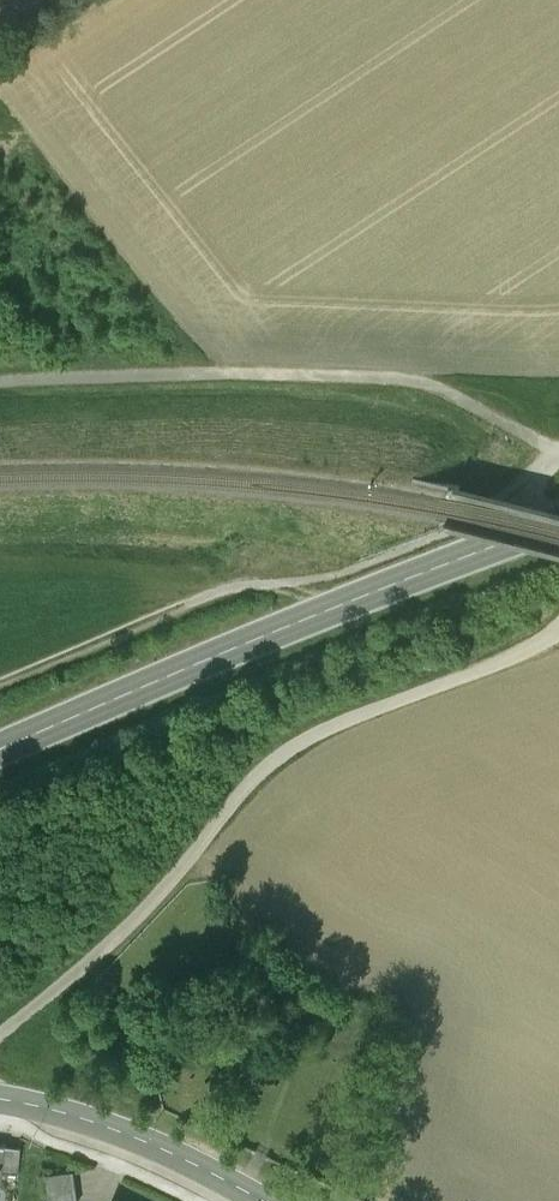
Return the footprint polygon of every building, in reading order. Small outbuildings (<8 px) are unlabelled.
[(0,1148),(0,1190),(2,1191),(4,1167),(14,1168),(16,1149),(0,1148)] [(48,1200),(79,1200),(76,1172),(45,1175),(48,1200)]
